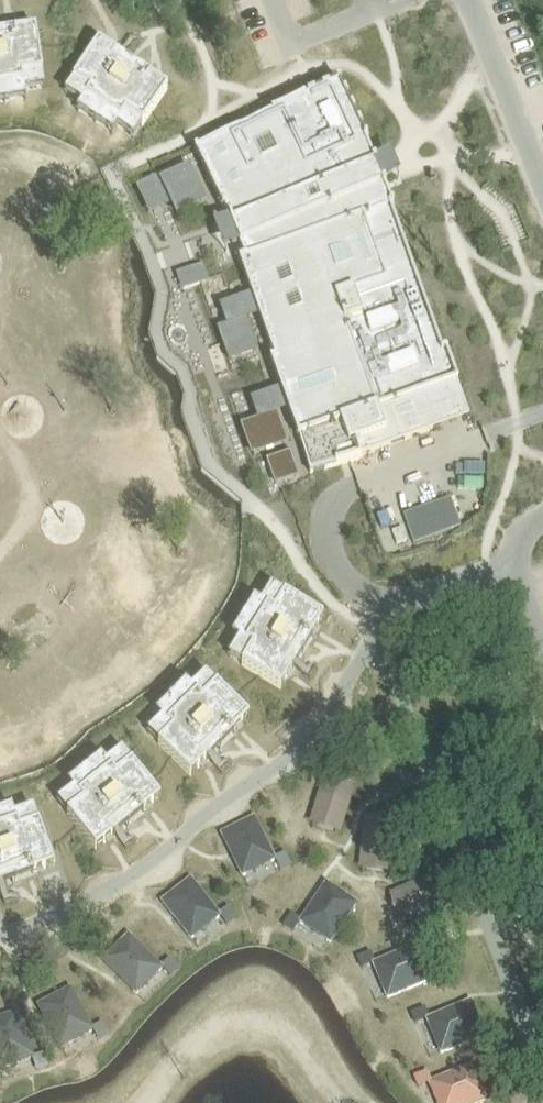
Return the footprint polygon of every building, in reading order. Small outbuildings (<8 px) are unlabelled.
[(26,82),(25,74),(45,71),(38,26),(16,30),(17,37),(0,40),(0,86),(26,82)] [(99,41),(74,79),(91,90),(86,97),(122,121),(126,114),(143,126),(168,88),(150,75),(146,82),(131,72),(135,66),(131,63),(127,70),(113,60),(117,54),(99,41)] [(340,81),(195,151),(223,209),(224,208),(229,220),(230,222),(225,225),(234,246),(239,244),(240,245),(245,258),(239,260),(252,295),(258,313),(275,359),(271,360),(281,389),(288,410),(298,438),(300,437),(311,473),(362,457),(361,455),(433,429),(420,394),(457,381),(458,380),(447,349),(443,350),(391,205),(394,204),(393,200),(392,201),(385,186),(387,185),(385,182),(385,181),(383,181),(376,163),(377,163),(376,160),(375,158),(374,159),(368,144),(369,143),(367,139),(368,139),(340,81)] [(201,266),(180,274),(185,288),(207,280),(201,266)] [(451,499),(405,515),(415,544),(461,527),(451,499)] [(255,647),(245,665),(284,688),(295,669),(289,665),(309,631),(315,635),(327,616),(288,593),(277,611),(271,607),(249,644),(255,647)] [(175,730),(161,744),(194,776),(209,760),(204,755),(231,727),(237,732),(252,716),(220,685),(205,699),(200,694),(170,724),(175,730)] [(85,802),(70,814),(98,850),(115,836),(111,830),(141,805),(146,811),(163,797),(135,762),(119,775),(114,769),(81,796),(85,802)] [(309,824),(342,831),(350,794),(317,787),(309,824)] [(388,817),(366,814),(358,867),(380,871),(388,817)] [(275,859),(254,817),(222,833),(243,875),(275,859)] [(34,866),(36,873),(57,866),(41,823),(22,830),(20,823),(0,830),(0,878),(34,866)] [(437,869),(388,890),(401,919),(450,898),(437,869)] [(220,915),(191,878),(162,901),(191,938),(220,915)] [(331,941),(357,903),(327,882),(301,921),(331,941)] [(162,968),(129,934),(104,960),(137,993),(162,968)] [(388,997),(431,979),(417,945),(374,963),(388,997)] [(93,1029),(71,988),(39,1005),(61,1046),(93,1029)] [(442,1052),(485,1034),(471,1001),(428,1019),(442,1052)] [(17,1012),(0,1018),(0,1068),(33,1056),(17,1012)] [(487,1098),(474,1064),(430,1082),(439,1102),(475,1102),(487,1098)]
